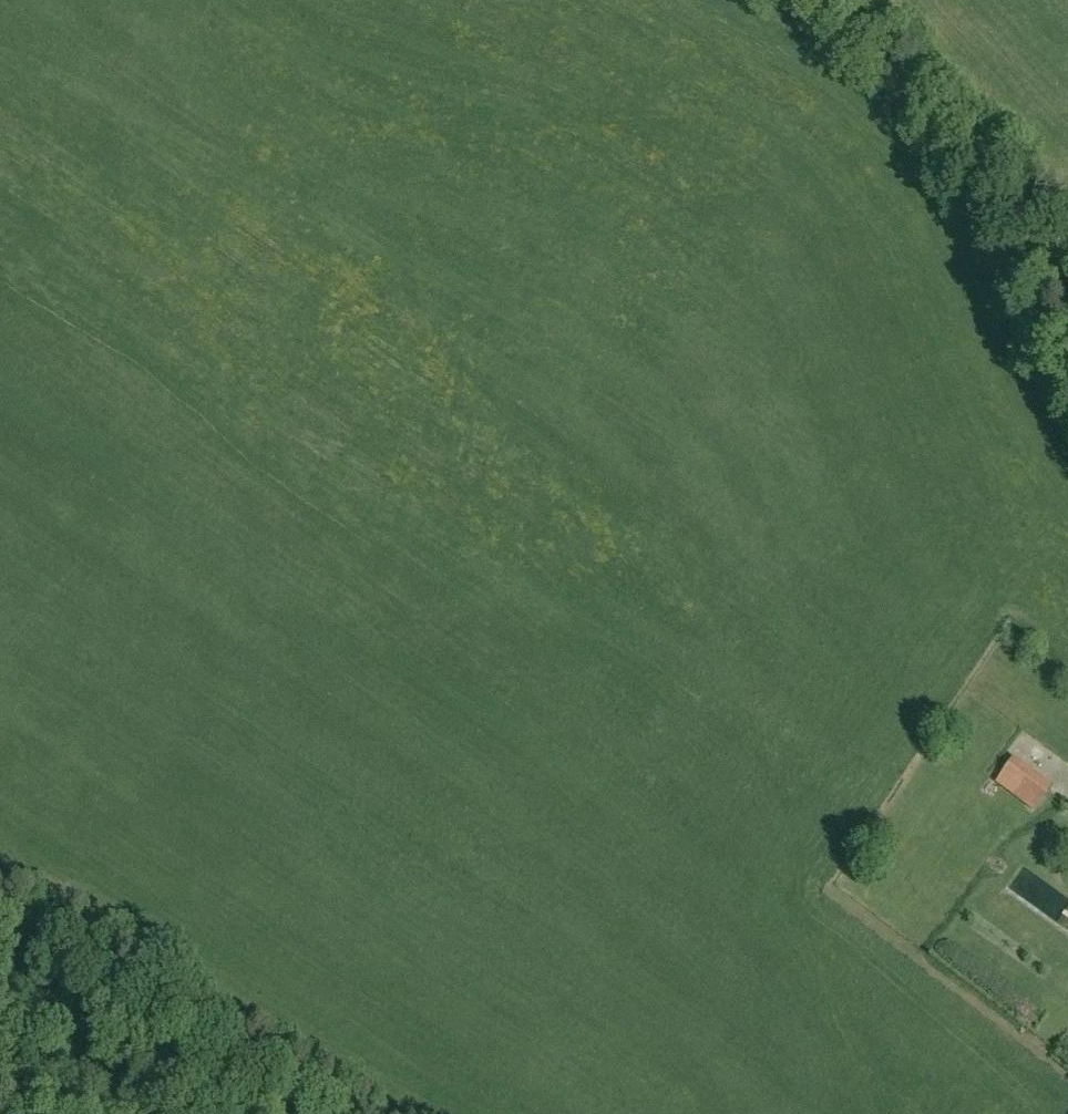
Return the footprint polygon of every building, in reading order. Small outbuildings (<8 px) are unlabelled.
[(1026,755),(1004,781),(1041,812),(1063,787),(1026,755)]
